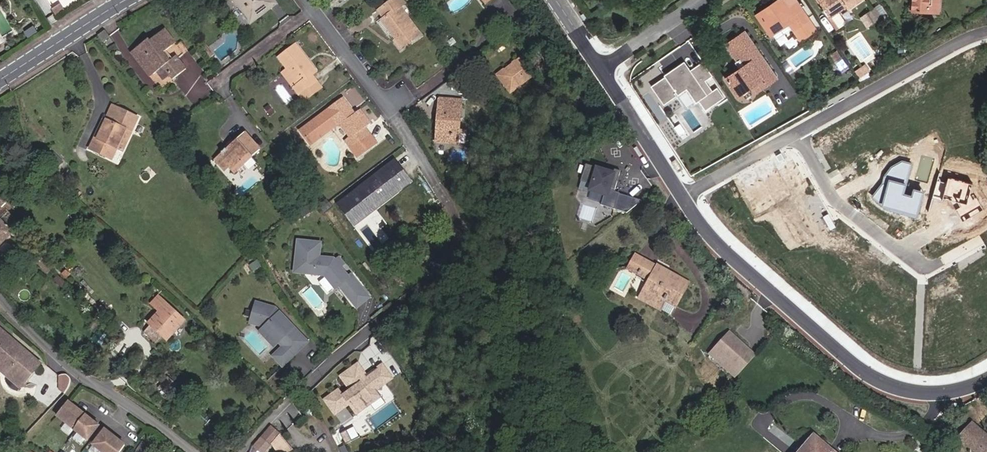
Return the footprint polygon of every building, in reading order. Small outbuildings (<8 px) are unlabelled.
[(271,0),(238,0),(257,24),(277,9),(271,0)] [(277,9),(285,3),(283,0),(271,0),(277,9)] [(405,37),(412,46),(431,31),(412,5),(417,1),(416,0),(401,0),(391,7),(397,16),(392,20),(405,37)] [(800,5),(793,9),(787,0),(782,0),(775,5),(776,8),(763,16),(774,34),(791,23),(799,18),(803,25),(796,30),(799,36),(806,37),(817,30),(800,5)] [(797,0),(787,0),(793,9),(800,5),(797,0)] [(821,0),(833,18),(840,28),(846,25),(839,14),(848,8),(850,11),(867,0),(822,0),(821,0)] [(915,13),(928,14),(939,15),(940,0),(915,0),(915,13)] [(763,16),(776,8),(775,5),(761,14),(763,16)] [(873,12),(863,17),(869,27),(879,21),(873,12)] [(803,25),(799,18),(791,23),(796,30),(803,25)] [(399,41),(405,37),(392,20),(386,24),(399,41)] [(108,35),(103,29),(96,35),(101,41),(108,35)] [(779,82),(747,35),(731,47),(741,64),(744,61),(748,67),(731,80),(742,97),(766,80),(771,87),(779,82)] [(175,37),(170,41),(180,56),(185,52),(175,37)] [(156,45),(140,56),(155,76),(158,74),(164,83),(171,78),(182,92),(195,83),(185,69),(193,65),(185,52),(180,56),(170,41),(159,49),(156,45)] [(299,79),(295,82),(304,94),(321,82),(314,73),(320,70),(300,45),(283,59),(292,70),(299,79)] [(535,52),(509,73),(522,90),(548,70),(535,52)] [(155,76),(140,56),(136,59),(150,80),(155,76)] [(683,62),(649,86),(663,106),(686,89),(704,114),(726,98),(718,87),(712,92),(705,81),(712,76),(702,62),(690,71),(683,62)] [(863,69),(858,72),(863,79),(867,75),(863,69)] [(288,73),(295,82),(299,79),(292,70),(288,73)] [(321,82),(304,94),(309,100),(325,88),(321,82)] [(329,126),(332,130),(346,120),(356,134),(350,138),(357,148),(360,151),(364,149),(361,145),(376,134),(369,124),(371,122),(363,111),(359,114),(355,109),(358,107),(351,97),(336,108),(306,129),(315,142),(324,135),(321,131),(329,126)] [(447,130),(468,132),(472,98),(451,97),(449,112),(452,112),(450,121),(448,121),(447,130)] [(118,108),(115,107),(110,119),(112,120),(118,108)] [(101,137),(98,135),(92,147),(114,156),(117,150),(127,129),(132,131),(139,116),(118,108),(112,120),(110,119),(101,137)] [(367,109),(363,111),(371,122),(375,120),(367,109)] [(106,117),(98,135),(101,137),(110,119),(106,117)] [(324,135),(332,130),(329,126),(321,131),(324,135)] [(132,131),(127,129),(117,150),(122,153),(132,131)] [(447,139),(467,140),(468,132),(447,130),(447,139)] [(263,151),(244,132),(235,141),(238,144),(234,149),(230,145),(223,153),(224,155),(218,161),(228,171),(233,166),(240,173),(263,151)] [(381,142),(376,134),(361,145),(364,149),(360,151),(362,155),(381,142)] [(52,154),(46,161),(55,170),(61,163),(52,154)] [(394,160),(337,203),(355,226),(412,183),(394,160)] [(597,167),(587,164),(582,180),(592,183),(590,189),(605,194),(601,204),(627,213),(644,200),(615,191),(622,170),(598,163),(597,167)] [(9,199),(1,192),(0,194),(0,208),(9,199)] [(14,231),(3,220),(0,222),(0,246),(14,231)] [(347,301),(359,291),(349,278),(346,280),(338,271),(332,264),(331,263),(316,259),(320,245),(298,239),(290,269),(320,278),(331,290),(335,287),(347,301)] [(623,263),(645,276),(650,266),(661,272),(664,266),(654,260),(631,249),(623,263)] [(53,270),(40,257),(35,262),(48,275),(53,270)] [(338,271),(341,267),(336,261),(332,264),(338,271)] [(662,295),(671,300),(683,278),(664,266),(661,272),(650,266),(645,276),(638,287),(649,293),(646,299),(656,304),(662,295)] [(635,293),(646,299),(649,293),(638,287),(635,293)] [(367,300),(359,291),(347,301),(355,311),(367,300)] [(159,307),(165,300),(160,295),(153,302),(159,307)] [(665,310),(671,300),(662,295),(656,304),(665,310)] [(165,313),(171,306),(165,300),(159,307),(165,313)] [(255,302),(249,322),(264,326),(276,342),(281,348),(271,357),(280,367),(291,358),(284,350),(288,347),(294,355),(306,345),(276,309),(255,302)] [(184,318),(171,306),(165,313),(155,324),(168,336),(184,318)] [(264,326),(258,331),(271,346),(276,342),(264,326)] [(757,354),(730,330),(708,354),(736,378),(757,354)] [(0,332),(0,365),(22,384),(38,366),(0,332)] [(288,347),(284,350),(291,358),(294,355),(288,347)] [(365,374),(356,362),(339,375),(349,389),(342,394),(338,388),(324,399),(334,413),(348,402),(356,412),(380,395),(375,388),(391,377),(381,363),(365,374)] [(0,365),(0,372),(18,388),(22,384),(0,365)] [(63,373),(59,374),(60,388),(65,391),(68,386),(70,381),(71,378),(70,375),(68,374),(66,373),(63,373)] [(168,379),(160,389),(168,396),(176,386),(168,379)] [(85,414),(70,400),(58,416),(92,443),(97,437),(92,433),(108,413),(105,411),(103,414),(92,404),(85,414)] [(344,424),(355,418),(349,406),(338,413),(344,424)] [(285,429),(276,421),(270,429),(254,446),(261,451),(265,451),(285,429)] [(959,437),(971,447),(974,450),(972,451),(986,451),(986,434),(974,422),(959,437)] [(352,426),(343,434),(349,442),(358,434),(352,426)] [(810,428),(788,451),(823,451),(820,449),(826,443),(810,428)] [(106,429),(94,444),(105,451),(121,451),(126,444),(106,429)] [(823,451),(832,451),(834,450),(826,443),(820,449),(823,451)]
